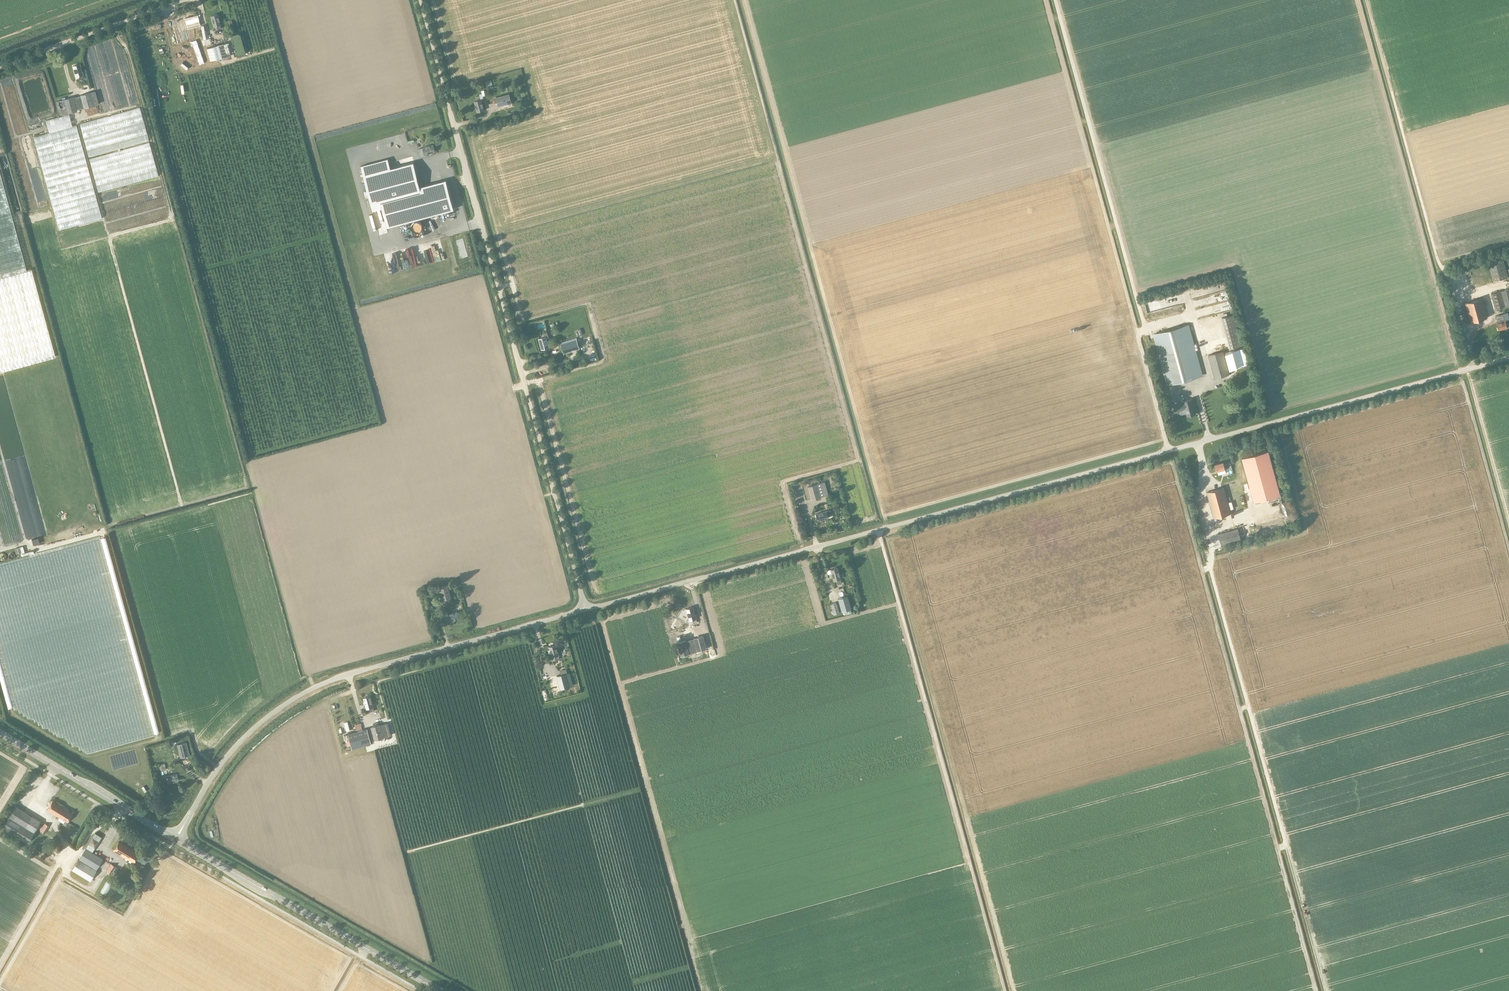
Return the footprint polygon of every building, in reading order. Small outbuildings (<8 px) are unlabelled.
[(217,30),(221,29),(220,25),(217,14),(210,16),(213,27),(216,26),(217,30)] [(250,52),(256,51),(251,34),(245,35),(250,52)] [(234,40),(236,55),(245,53),(242,38),(234,40)] [(209,61),(221,58),(230,56),(227,43),(206,48),(209,61)] [(79,64),(73,66),(76,77),(78,76),(79,80),(83,79),(82,75),(79,64)] [(64,99),(58,101),(62,115),(68,113),(77,111),(76,110),(84,108),(93,106),(98,104),(95,91),(90,93),(80,95),(80,96),(73,98),(73,97),(64,99)] [(498,106),(511,103),(509,94),(496,97),(498,106)] [(477,112),(484,110),(481,99),(480,95),(476,97),(477,100),(474,101),(477,112)] [(140,107),(80,124),(88,156),(149,140),(140,107)] [(33,137),(59,230),(102,218),(76,125),(72,127),(69,114),(45,121),(49,133),(33,137)] [(149,143),(89,159),(98,191),(158,175),(149,143)] [(431,152),(435,151),(433,145),(422,147),(422,148),(418,149),(420,157),(424,156),(424,154),(428,153),(429,154),(430,155),(431,154),(431,153),(431,152)] [(388,159),(361,166),(369,199),(366,200),(367,206),(371,205),(372,208),(381,205),(387,227),(453,209),(446,180),(420,187),(413,162),(390,169),(388,159)] [(27,270),(0,174),(0,278),(27,270)] [(411,226),(411,227),(411,228),(411,229),(412,230),(412,231),(413,231),(414,231),(415,232),(416,232),(417,232),(418,231),(419,231),(420,230),(420,229),(421,228),(421,227),(421,226),(421,225),(420,225),(420,224),(419,223),(418,223),(417,222),(416,222),(415,222),(414,222),(413,223),(412,224),(411,224),(411,225),(411,226)] [(456,243),(461,262),(469,260),(464,241),(456,243)] [(406,257),(407,262),(418,260),(415,247),(407,248),(408,257),(406,257)] [(1488,262),(1493,281),(1508,277),(1502,258),(1488,262)] [(31,269),(27,270),(0,278),(0,371),(55,356),(31,269)] [(1223,282),(1207,286),(1208,292),(1224,288),(1223,282)] [(1508,306),(1508,289),(1491,294),(1495,310),(1508,306)] [(1465,303),(1470,322),(1487,317),(1482,298),(1465,303)] [(1152,310),(1168,308),(1167,302),(1151,304),(1152,310)] [(1497,322),(1496,323),(1498,330),(1507,328),(1505,320),(1504,320),(1502,314),(1495,315),(1497,322)] [(1222,318),(1230,349),(1242,345),(1234,315),(1222,318)] [(1153,334),(1167,386),(1203,376),(1189,324),(1153,334)] [(541,337),(539,338),(541,349),(545,348),(548,347),(546,341),(549,340),(547,332),(540,334),(541,337)] [(576,340),(561,345),(563,353),(579,348),(576,340)] [(1208,355),(1214,379),(1232,374),(1231,369),(1228,370),(1223,351),(1208,355)] [(1187,416),(1196,414),(1192,399),(1183,401),(1183,403),(1173,405),(1175,412),(1185,409),(1187,416)] [(1268,449),(1241,457),(1254,501),(1280,493),(1268,449)] [(1232,469),(1230,462),(1224,464),(1223,462),(1214,464),(1216,471),(1225,469),(1225,471),(1232,469)] [(811,499),(828,495),(824,482),(807,486),(807,487),(808,487),(811,499)] [(1224,487),(1207,492),(1214,518),(1231,513),(1224,487)] [(827,515),(831,514),(830,510),(826,511),(815,514),(817,521),(828,518),(827,515)] [(1221,546),(1241,541),(1238,528),(1218,534),(1221,546)] [(837,567),(830,569),(833,581),(836,580),(837,584),(841,583),(840,579),(837,567)] [(442,600),(451,598),(448,584),(438,587),(442,600)] [(847,596),(838,598),(842,611),(851,609),(847,596)] [(830,604),(833,614),(839,612),(836,603),(830,604)] [(693,607),(686,609),(689,620),(692,619),(693,623),(697,622),(696,618),(693,607)] [(457,611),(446,614),(448,621),(459,618),(458,616),(462,614),(461,610),(457,611)] [(703,635),(677,642),(680,655),(706,648),(703,635)] [(555,660),(559,659),(558,655),(555,645),(549,646),(551,657),(554,656),(555,660)] [(560,689),(569,686),(565,673),(556,676),(560,689)] [(370,712),(374,710),(373,707),(370,696),(363,698),(366,708),(369,708),(370,712)] [(374,740),(383,738),(390,736),(386,723),(371,727),(374,740)] [(367,728),(348,734),(348,735),(351,747),(352,748),(371,743),(367,728)] [(189,755),(186,742),(177,744),(180,757),(189,755)] [(168,783),(178,780),(177,773),(166,776),(162,777),(163,781),(167,780),(168,783)] [(67,822),(72,813),(52,801),(47,810),(67,822)] [(27,843),(40,822),(15,806),(2,827),(27,843)] [(44,833),(49,826),(44,823),(40,831),(44,833)] [(92,852),(101,837),(95,833),(85,848),(92,852)] [(133,862),(139,854),(119,842),(113,850),(133,862)] [(90,865),(96,869),(103,859),(85,848),(79,858),(86,863),(85,863),(78,859),(72,869),(90,881),(96,870),(89,866),(90,865)] [(110,874),(115,866),(111,864),(106,871),(110,874)]
